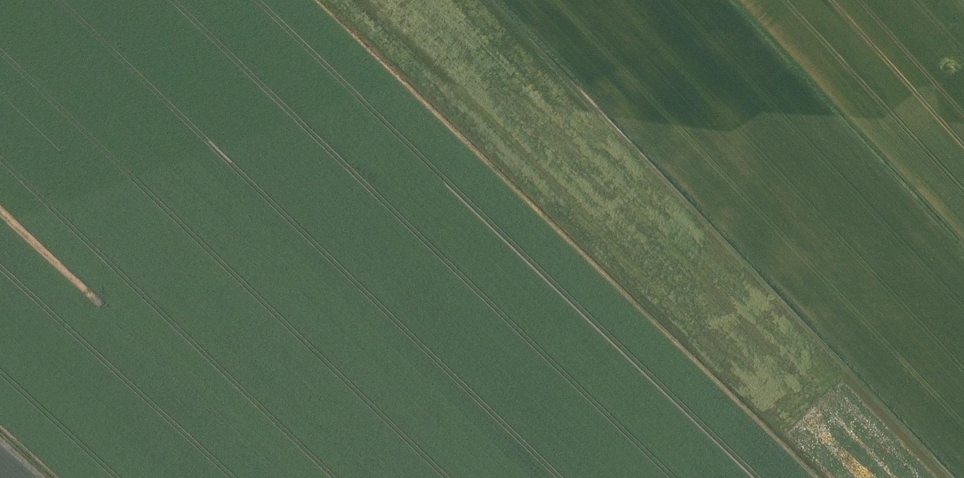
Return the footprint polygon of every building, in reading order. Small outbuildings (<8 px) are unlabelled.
[(45,226),(39,232),(53,248),(60,242),(45,226)]
